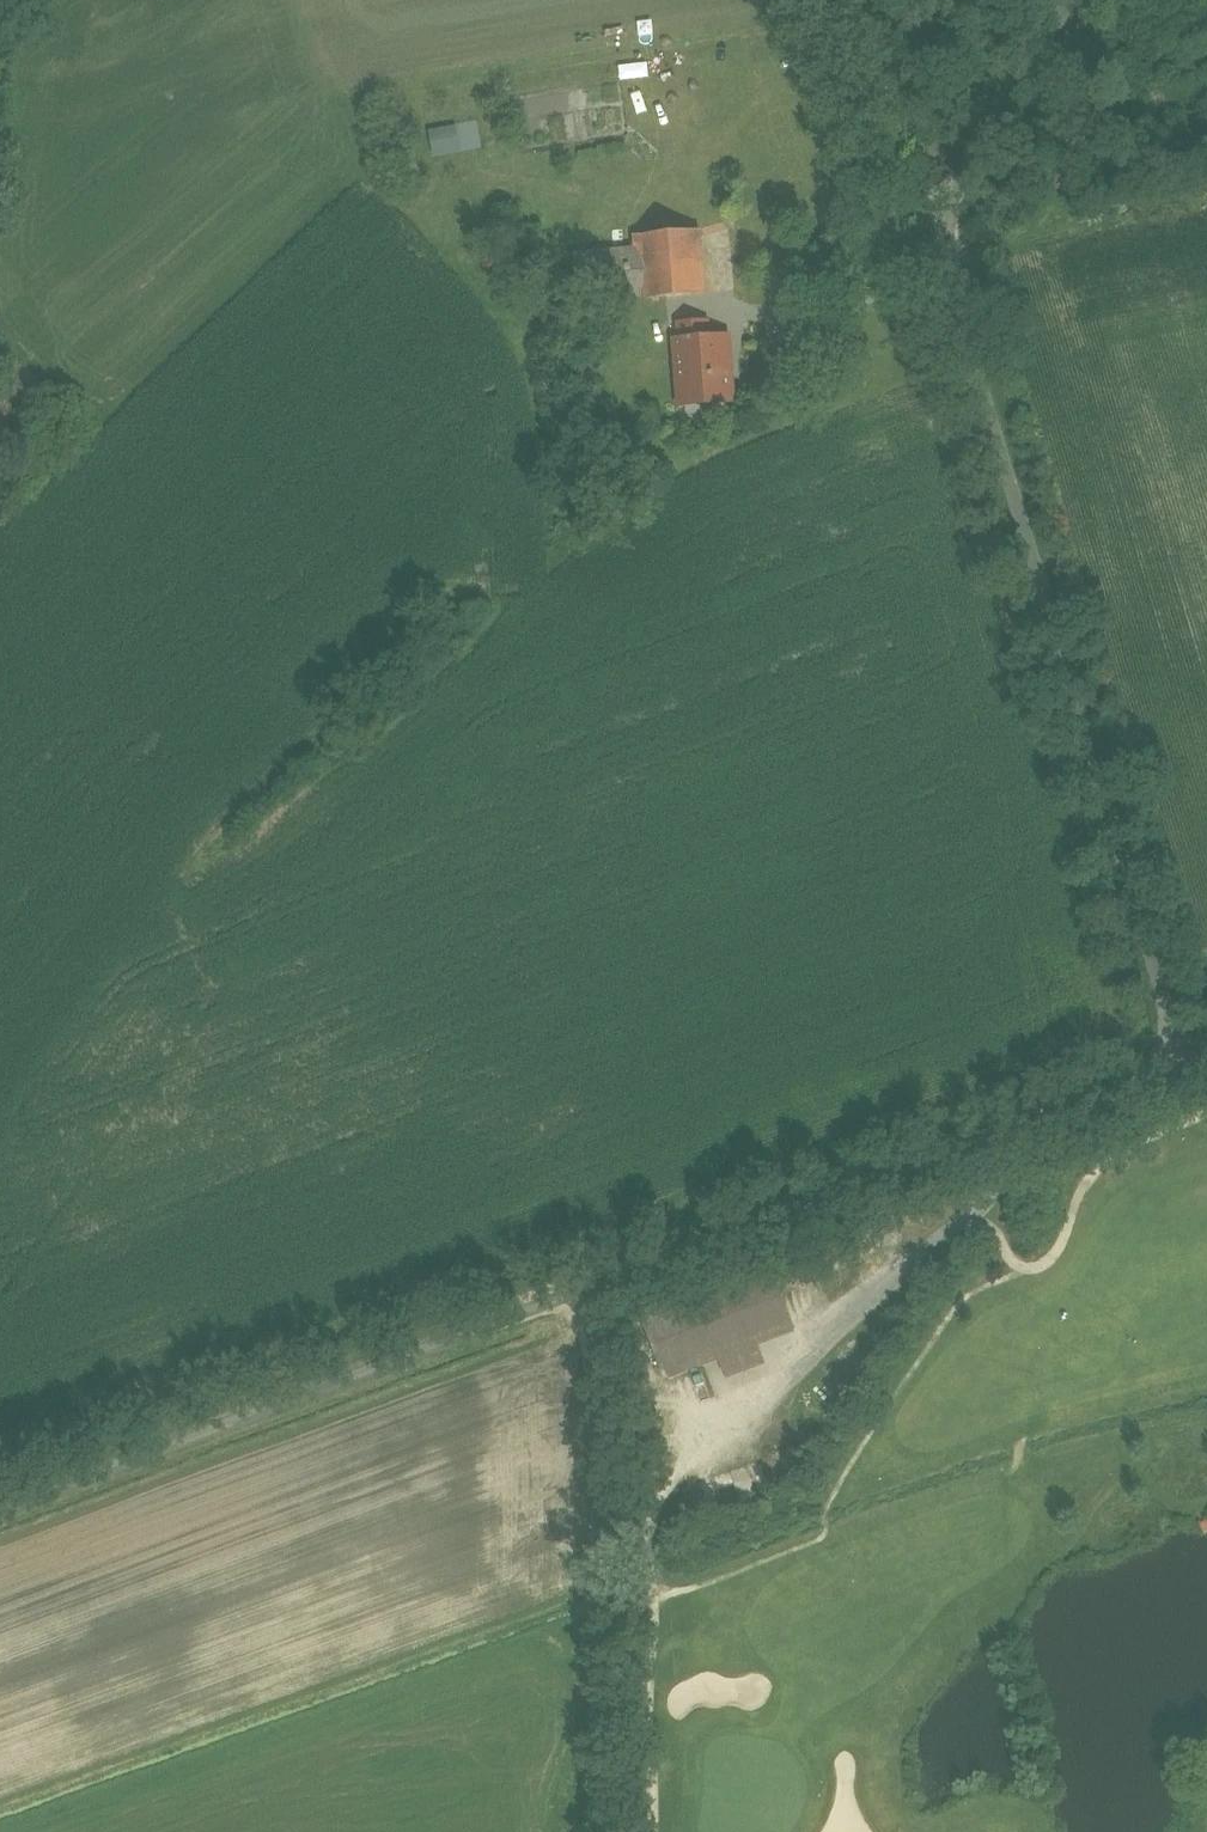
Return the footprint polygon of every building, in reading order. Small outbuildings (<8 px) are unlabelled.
[(427,126),(430,154),(481,149),(478,121),(427,126)] [(710,292),(704,231),(639,235),(640,247),(645,246),(648,296),(710,292)] [(648,296),(645,246),(640,247),(604,249),(607,299),(628,298),(648,296)] [(742,403),(735,331),(715,333),(714,317),(680,320),(681,336),(677,336),(683,408),(742,403)] [(776,1268),(648,1317),(671,1378),(723,1358),(731,1377),(771,1362),(764,1343),(800,1329),(776,1268)] [(631,1476),(659,1474),(653,1399),(626,1401),(631,1476)]
